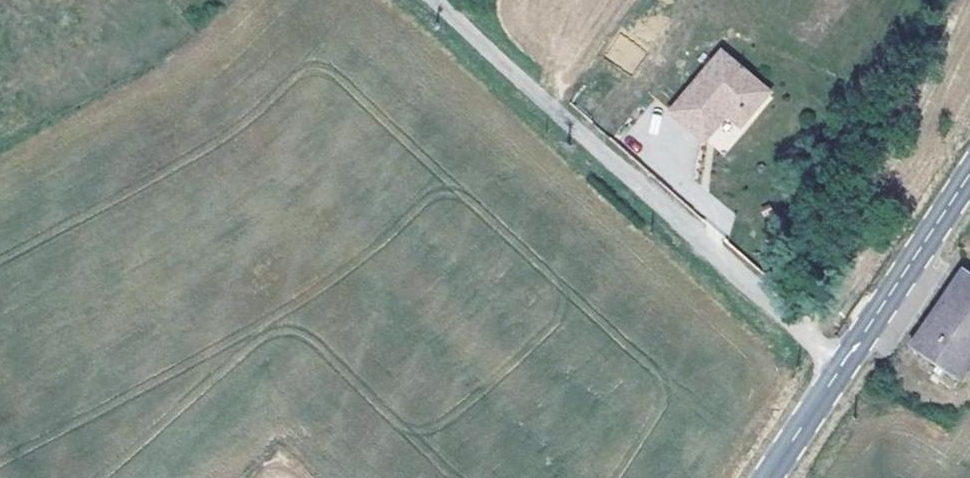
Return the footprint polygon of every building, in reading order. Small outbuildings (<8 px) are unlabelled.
[(769,93),(722,54),(671,113),(704,141),(727,114),(734,105),(748,117),(769,93)] [(734,105),(727,114),(741,126),(748,117),(734,105)] [(964,270),(910,348),(958,381),(969,363),(969,274),(964,270)]
